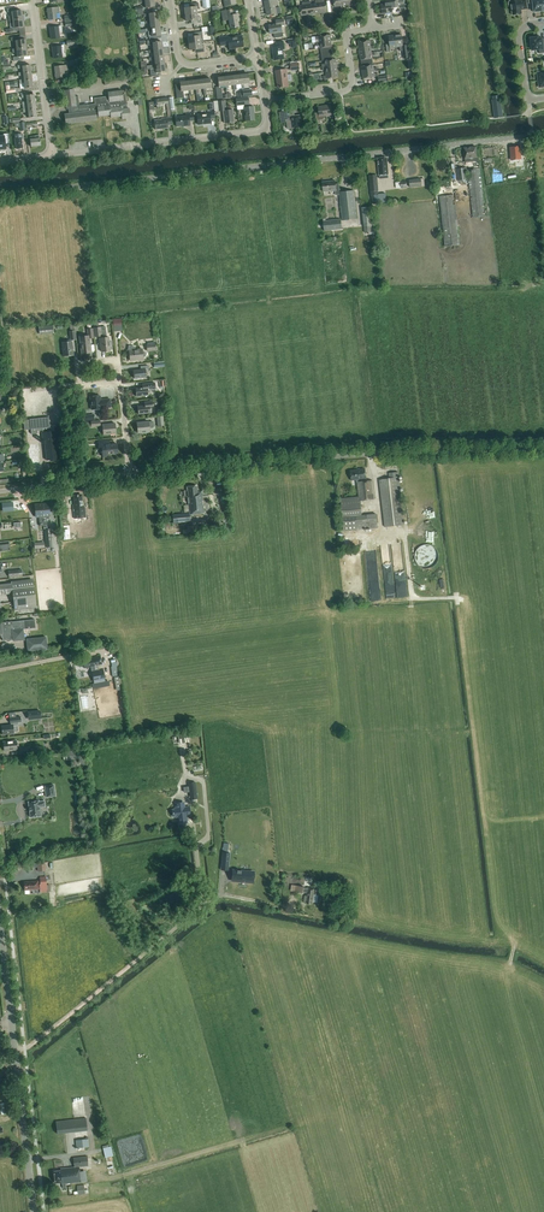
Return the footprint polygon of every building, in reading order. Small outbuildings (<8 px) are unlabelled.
[(265,1),(267,15),(277,14),(277,13),(281,12),(280,7),(276,8),(275,5),(277,4),(277,0),(273,0),(265,1)] [(322,13),(320,0),(319,0),(315,1),(315,3),(313,4),(315,14),(322,13)] [(322,13),(328,12),(327,2),(324,2),(324,0),(320,0),(322,13)] [(385,1),(386,5),(381,5),(382,13),(392,12),(392,8),(398,7),(397,0),(392,0),(385,1)] [(511,7),(512,15),(522,14),(521,10),(527,9),(526,0),(520,0),(510,0),(510,1),(509,1),(508,2),(509,6),(510,7),(511,7)] [(541,0),(528,0),(528,3),(533,3),(534,9),(533,9),(533,12),(542,11),(541,0)] [(306,2),(308,15),(315,14),(313,4),(311,4),(311,1),(306,2)] [(301,16),(308,15),(306,2),(302,2),(302,5),(299,6),(301,16)] [(185,8),(185,14),(197,13),(197,9),(199,9),(198,3),(189,4),(190,8),(185,8)] [(57,19),(57,13),(60,12),(60,10),(60,8),(59,7),(47,8),(49,20),(57,19)] [(16,8),(7,9),(7,12),(12,12),(12,17),(10,17),(9,17),(9,20),(11,20),(23,18),(22,10),(17,11),(16,8)] [(223,21),(229,20),(231,29),(239,27),(238,21),(239,21),(238,14),(233,15),(232,9),(221,11),(223,21)] [(150,21),(159,20),(158,13),(148,14),(148,13),(144,14),(144,17),(149,16),(150,21)] [(197,13),(185,14),(186,21),(192,21),(192,24),(201,23),(200,17),(198,17),(197,13)] [(10,28),(6,29),(6,33),(19,31),(19,28),(24,27),(23,18),(11,20),(9,20),(9,24),(10,28)] [(282,32),(281,26),(285,25),(284,19),(276,20),(277,24),(269,25),(271,34),(274,33),(275,38),(283,37),(282,32)] [(150,23),(151,28),(151,29),(160,28),(159,20),(150,21),(135,23),(136,26),(145,25),(145,24),(150,23)] [(59,32),(62,31),(61,26),(50,28),(51,39),(60,38),(59,32)] [(148,31),(149,37),(161,36),(160,28),(151,29),(151,28),(145,29),(146,32),(148,31)] [(194,37),(188,37),(189,43),(201,42),(203,42),(203,38),(202,32),(193,33),(194,37)] [(316,43),(331,41),(330,34),(318,36),(315,37),(316,43)] [(390,47),(397,47),(395,35),(388,36),(389,44),(386,44),(387,52),(391,51),(390,47)] [(395,35),(397,47),(399,46),(400,51),(402,50),(404,58),(410,57),(408,44),(403,45),(402,35),(395,35)] [(15,41),(16,49),(27,47),(26,39),(20,40),(20,36),(11,38),(11,41),(15,41)] [(241,36),(229,38),(229,37),(219,38),(220,46),(228,44),(229,49),(243,46),(241,36)] [(531,41),(530,42),(531,47),(532,47),(532,50),(539,49),(540,53),(543,53),(543,38),(538,39),(538,37),(531,38),(531,41)] [(294,39),(287,39),(288,44),(290,44),(291,48),(296,47),(294,39)] [(283,49),(285,49),(283,41),(277,42),(278,47),(273,48),(275,61),(284,59),(283,49)] [(154,50),(162,49),(161,42),(152,43),(152,42),(147,43),(148,46),(153,45),(153,50),(154,50)] [(201,42),(189,43),(190,50),(195,50),(196,53),(205,52),(204,46),(201,46),(201,42)] [(61,51),(65,51),(64,46),(52,47),(54,59),(62,58),(61,51)] [(374,46),(371,46),(359,48),(360,54),(372,52),(371,49),(374,49),(374,46)] [(28,56),(27,47),(16,49),(12,49),(12,53),(17,52),(18,57),(13,58),(14,61),(23,60),(23,57),(28,56)] [(163,57),(162,49),(154,50),(153,50),(148,51),(149,53),(154,52),(154,57),(154,58),(163,57)] [(375,52),(372,52),(360,54),(361,60),(372,59),(372,58),(372,55),(375,55),(375,52)] [(154,58),(154,57),(149,58),(150,61),(154,60),(155,65),(155,66),(164,64),(163,57),(154,58)] [(333,59),(322,61),(324,61),(324,64),(321,64),(322,67),(337,65),(336,59),(333,59)] [(291,70),(300,69),(299,63),(301,63),(300,61),(297,61),(297,63),(290,63),(291,70)] [(155,66),(155,65),(146,66),(147,70),(150,69),(151,77),(161,76),(160,73),(165,72),(164,64),(155,66)] [(22,65),(17,66),(18,69),(22,68),(23,72),(23,73),(31,72),(30,65),(22,66),(22,65)] [(64,71),(67,71),(66,65),(55,67),(56,78),(65,77),(64,71)] [(373,65),(362,66),(361,66),(362,73),(374,71),(377,71),(377,67),(374,68),(373,65)] [(287,70),(276,71),(278,88),(289,87),(287,70)] [(338,71),(326,73),(326,75),(323,76),(323,79),(326,79),(327,79),(338,77),(338,71)] [(23,72),(18,73),(19,76),(23,75),(24,80),(24,81),(32,80),(31,72),(23,73),(23,72)] [(241,84),(242,89),(244,89),(244,84),(249,83),(248,74),(240,75),(241,84)] [(106,79),(107,84),(131,80),(130,75),(106,79)] [(236,85),(241,84),(240,75),(233,76),(234,85),(233,85),(234,90),(237,90),(236,85)] [(234,85),(233,76),(225,77),(226,86),(226,91),(229,91),(228,86),(233,85),(234,85)] [(221,87),(226,86),(225,77),(218,78),(219,87),(218,87),(215,87),(217,99),(222,98),(221,87)] [(210,78),(202,79),(203,89),(204,94),(206,94),(206,88),(211,88),(210,78)] [(199,94),(198,89),(203,89),(202,79),(195,80),(196,90),(196,95),(199,94)] [(20,83),(19,83),(20,89),(25,88),(33,87),(32,80),(24,81),(24,80),(19,80),(20,83)] [(188,90),(189,96),(191,95),(191,90),(196,90),(195,80),(185,81),(186,91),(188,90)] [(186,91),(185,81),(180,82),(180,84),(175,85),(177,99),(184,98),(183,91),(186,91)] [(6,93),(15,92),(15,88),(10,89),(9,85),(8,85),(8,82),(5,82),(6,93)] [(122,119),(131,118),(129,108),(127,108),(125,94),(123,95),(122,90),(108,92),(109,97),(94,99),(95,104),(87,105),(79,106),(78,96),(75,97),(74,89),(64,91),(67,108),(69,107),(69,114),(64,114),(66,124),(97,120),(96,117),(98,116),(98,117),(111,115),(111,118),(122,117),(122,119)] [(26,95),(21,95),(22,98),(26,98),(27,102),(27,103),(35,102),(34,94),(26,95)] [(494,112),(494,118),(503,117),(500,99),(499,99),(499,95),(492,96),(493,100),(492,100),(494,112)] [(168,97),(156,99),(157,105),(166,104),(168,116),(171,116),(168,97)] [(248,107),(247,99),(247,98),(237,99),(237,106),(244,105),(246,121),(254,120),(253,107),(248,107)] [(232,110),(226,111),(225,100),(218,101),(219,112),(223,111),(225,124),(234,123),(232,110)] [(27,102),(22,102),(23,105),(27,105),(27,109),(28,110),(36,109),(35,102),(27,103),(27,102)] [(331,105),(318,107),(319,112),(317,113),(317,118),(319,119),(324,119),(325,117),(325,115),(332,114),(332,117),(337,116),(336,109),(331,110),(331,105)] [(27,109),(23,109),(24,113),(28,112),(29,118),(37,117),(36,109),(28,110),(27,109)] [(286,118),(281,118),(281,123),(287,122),(288,129),(289,129),(292,129),(303,127),(301,114),(295,115),(294,110),(285,111),(286,118)] [(208,114),(197,115),(198,125),(210,123),(210,119),(215,119),(214,111),(208,111),(208,114)] [(187,116),(175,117),(176,126),(182,126),(182,127),(190,126),(189,121),(194,120),(193,113),(186,114),(187,116)] [(168,125),(172,125),(171,118),(162,119),(163,120),(155,121),(156,130),(168,128),(168,125)] [(6,149),(5,144),(10,143),(8,134),(3,134),(4,136),(0,137),(0,149),(6,149)] [(16,149),(23,148),(22,139),(24,139),(23,134),(14,135),(15,139),(16,149)] [(30,136),(30,137),(31,139),(30,140),(31,147),(41,146),(39,135),(30,136)] [(476,146),(464,148),(465,162),(479,160),(478,157),(477,157),(476,146)] [(511,147),(512,160),(522,159),(520,146),(511,147)] [(380,175),(388,174),(387,158),(378,159),(380,175)] [(456,169),(458,181),(467,180),(466,168),(456,169)] [(480,168),(467,169),(473,217),(485,216),(480,168)] [(377,175),(369,176),(371,195),(378,194),(378,191),(377,175)] [(421,178),(409,180),(410,187),(422,186),(421,178)] [(340,195),(343,221),(357,219),(354,190),(340,192),(339,184),(336,184),(335,181),(322,182),(323,192),(335,191),(336,195),(340,195)] [(439,196),(445,246),(459,245),(454,194),(439,196)] [(371,206),(362,207),(365,232),(372,232),(371,226),(373,226),(371,206)] [(341,219),(323,221),(324,231),(342,229),(341,219)] [(40,335),(54,333),(53,325),(39,326),(40,335)] [(88,335),(80,336),(82,354),(91,353),(89,338),(93,337),(92,328),(87,329),(88,335)] [(67,342),(62,343),(63,356),(73,355),(71,340),(76,339),(75,331),(69,332),(70,340),(66,340),(67,342)] [(109,341),(109,337),(99,338),(99,344),(101,343),(102,352),(110,351),(110,350),(112,349),(111,341),(109,341)] [(142,352),(142,349),(134,350),(135,346),(128,345),(127,354),(129,354),(130,362),(138,361),(138,362),(143,361),(143,358),(144,358),(145,356),(144,352),(143,352),(142,352)] [(134,378),(146,377),(146,373),(149,372),(148,366),(140,366),(141,369),(134,370),(134,378)] [(136,396),(148,395),(148,390),(155,389),(155,382),(142,384),(143,387),(135,388),(136,396)] [(101,400),(100,396),(90,397),(91,410),(101,408),(111,407),(110,399),(101,400)] [(138,414),(150,413),(150,408),(152,407),(152,401),(144,402),(145,405),(137,406),(138,414)] [(49,417),(30,419),(31,429),(31,433),(38,433),(38,430),(43,430),(43,432),(42,432),(43,444),(45,444),(46,460),(51,460),(51,461),(56,461),(56,459),(60,459),(59,455),(58,444),(60,443),(58,424),(49,425),(49,417)] [(149,422),(149,421),(137,423),(138,433),(150,431),(149,428),(153,428),(152,421),(149,422)] [(103,435),(116,433),(115,423),(102,424),(103,435)] [(109,440),(98,441),(99,447),(99,449),(102,449),(103,457),(109,456),(108,454),(118,453),(117,444),(110,444),(109,440)] [(358,496),(340,498),(342,517),(343,530),(368,528),(366,515),(362,515),(360,500),(375,499),(372,480),(366,481),(366,478),(365,468),(350,470),(352,480),(356,480),(358,496)] [(385,526),(404,524),(398,472),(389,473),(389,478),(379,479),(385,526)] [(197,493),(196,486),(186,487),(187,491),(188,491),(188,493),(188,496),(187,496),(189,513),(172,514),(173,523),(190,522),(189,515),(203,513),(203,504),(202,504),(202,501),(201,492),(197,493)] [(82,507),(81,495),(74,495),(75,504),(73,504),(73,510),(74,520),(86,519),(85,507),(82,507)] [(41,503),(43,517),(43,526),(47,525),(46,517),(50,516),(49,502),(41,503)] [(43,526),(43,517),(41,503),(34,504),(35,518),(39,517),(39,526),(43,526)] [(223,530),(231,530),(229,514),(224,514),(225,518),(222,518),(223,530)] [(182,529),(183,534),(200,532),(199,526),(197,526),(194,526),(194,525),(187,526),(187,529),(182,529)] [(0,542),(0,547),(0,551),(7,550),(10,549),(9,541),(7,541),(4,541),(0,542)] [(424,568),(427,568),(431,567),(434,565),(436,562),(438,559),(438,555),(437,552),(435,549),(432,546),(428,545),(424,545),(421,546),(417,549),(415,552),(415,555),(415,559),(416,562),(418,565),(421,567),(424,568)] [(13,593),(14,610),(36,607),(33,580),(0,584),(0,595),(13,593)] [(2,633),(3,640),(7,640),(7,641),(13,639),(14,641),(24,639),(23,629),(25,629),(35,628),(34,619),(12,622),(12,623),(1,624),(1,622),(1,621),(0,621),(0,634),(2,633)] [(46,637),(27,639),(28,651),(47,649),(46,637)] [(98,668),(98,666),(102,665),(100,656),(88,658),(89,659),(83,660),(85,668),(91,666),(94,683),(105,681),(103,667),(98,668)] [(40,710),(27,712),(28,715),(28,719),(32,719),(40,718),(40,710)] [(11,724),(1,725),(2,734),(14,733),(14,731),(18,731),(17,722),(21,721),(20,716),(15,717),(9,718),(9,723),(11,722),(11,724)] [(179,744),(190,741),(188,733),(178,735),(179,744)] [(4,751),(17,749),(16,740),(3,742),(4,751)] [(76,750),(65,751),(66,760),(77,758),(76,750)] [(195,782),(188,783),(189,795),(197,794),(195,782)] [(46,797),(55,796),(54,784),(44,786),(46,797)] [(39,801),(39,800),(28,802),(30,817),(36,816),(37,817),(39,816),(40,816),(41,816),(40,807),(45,806),(44,801),(39,801)] [(189,806),(184,807),(184,802),(176,803),(176,808),(174,808),(174,809),(172,810),(173,816),(175,815),(175,817),(177,817),(178,824),(188,823),(187,815),(190,815),(189,806)] [(244,850),(253,850),(252,842),(243,842),(244,850)] [(229,853),(222,852),(220,864),(228,865),(229,853)] [(38,871),(46,870),(45,862),(37,863),(38,871)] [(232,873),(232,880),(242,881),(242,879),(245,879),(245,881),(249,881),(252,882),(253,880),(253,875),(253,872),(250,872),(241,871),(241,870),(237,870),(237,873),(232,873)] [(24,890),(38,889),(38,880),(24,881),(24,890)] [(294,885),(293,890),(303,892),(303,891),(307,892),(306,895),(305,895),(304,902),(312,903),(312,901),(317,902),(318,895),(320,895),(320,889),(315,889),(315,888),(307,887),(307,888),(304,887),(304,886),(294,885)] [(56,1121),(57,1133),(87,1130),(86,1118),(56,1121)] [(77,1148),(89,1146),(88,1138),(76,1139),(77,1148)] [(105,1158),(113,1155),(111,1146),(103,1148),(105,1158)] [(80,1171),(79,1166),(88,1165),(87,1156),(73,1157),(74,1167),(60,1168),(60,1170),(54,1171),(55,1183),(62,1182),(63,1187),(66,1187),(66,1183),(81,1181),(87,1181),(86,1171),(80,1171)] [(84,1190),(84,1185),(77,1185),(78,1195),(85,1194),(85,1193),(89,1193),(88,1189),(84,1190)]
